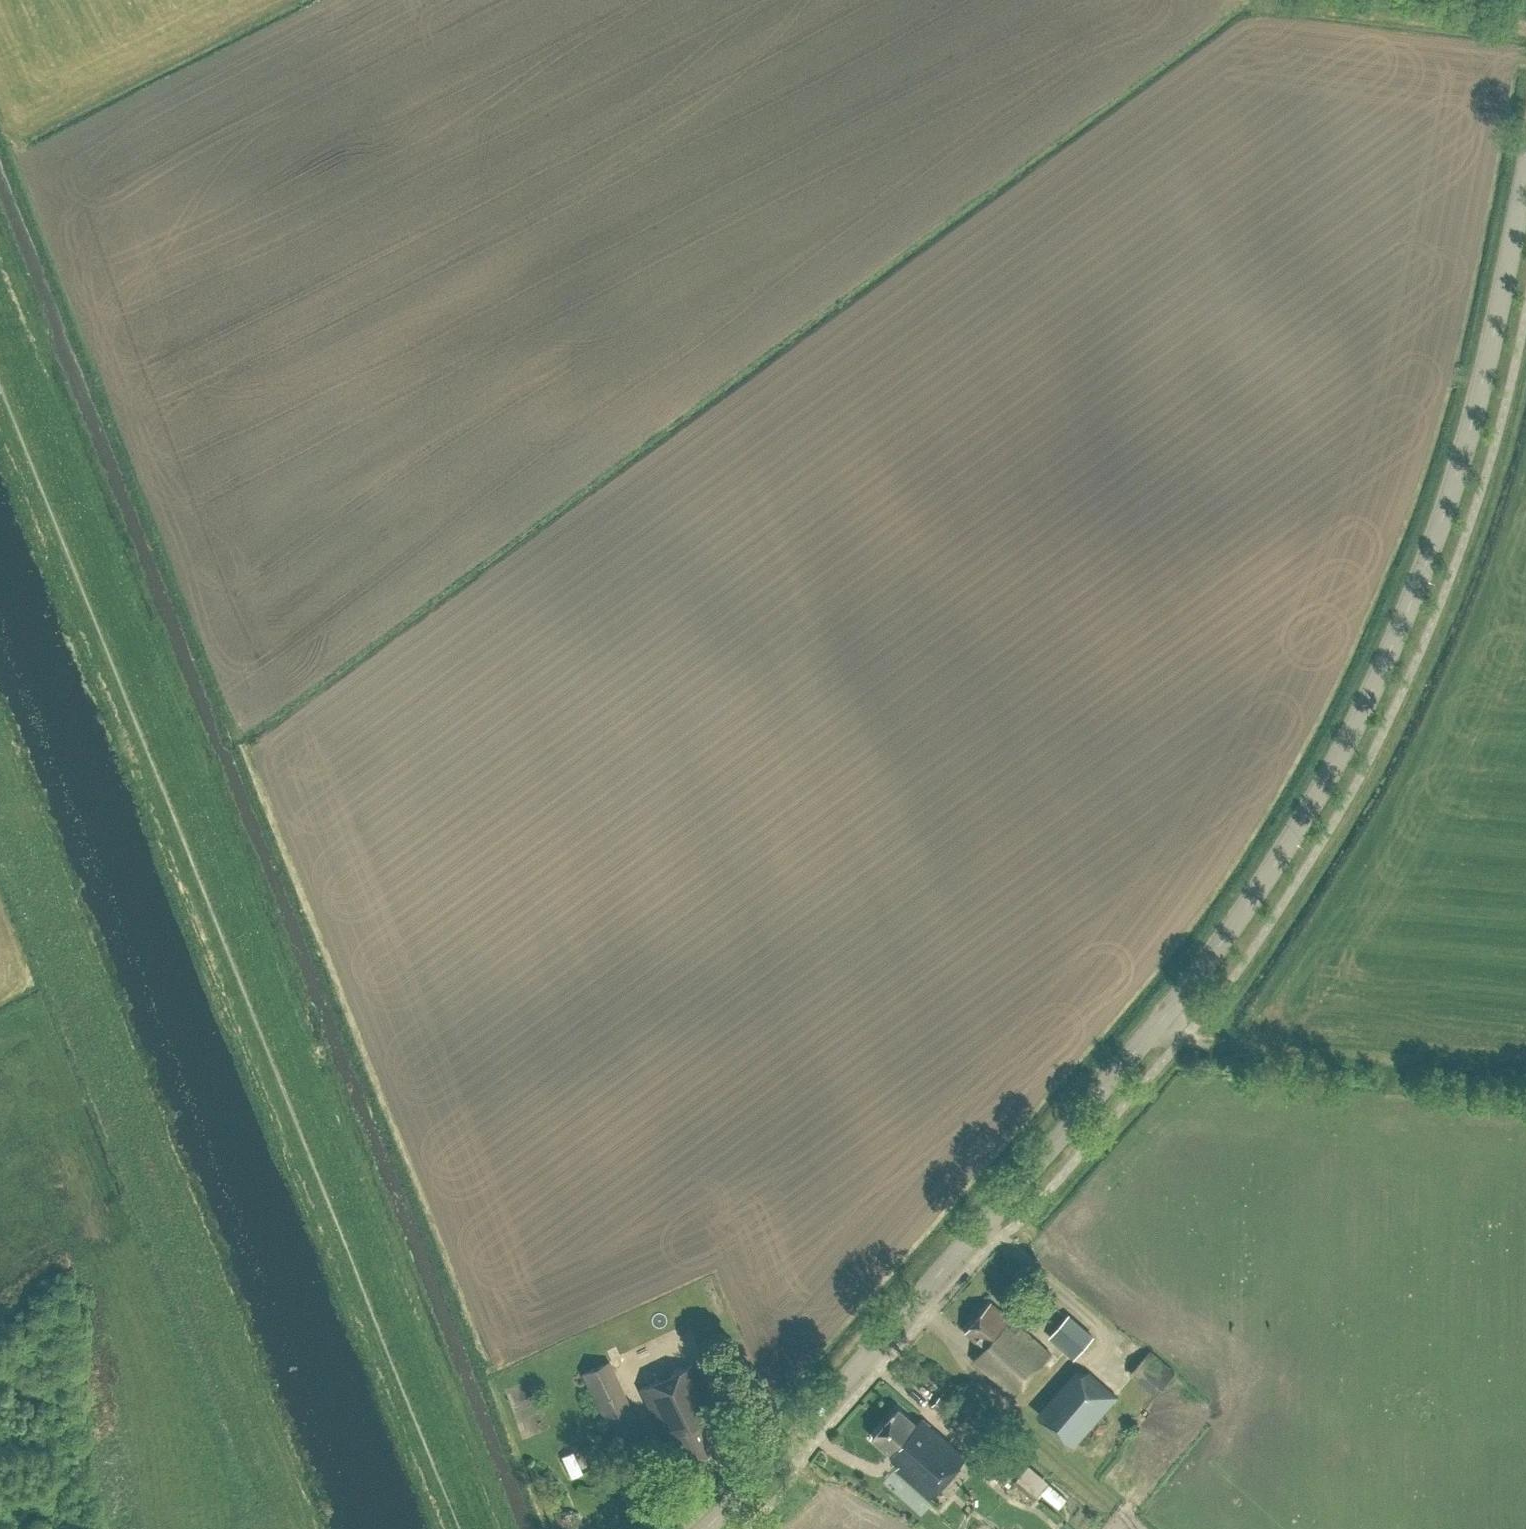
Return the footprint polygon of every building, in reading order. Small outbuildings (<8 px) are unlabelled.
[(999,1312),(990,1303),(966,1329),(985,1346),(975,1358),(1015,1394),(1053,1352),(1003,1308),(999,1312)] [(1050,1334),(1074,1353),(1092,1332),(1067,1312),(1050,1334)] [(1166,1390),(1185,1371),(1169,1356),(1150,1375),(1166,1390)] [(622,1469),(653,1455),(610,1359),(579,1373),(622,1469)] [(712,1448),(699,1419),(714,1412),(692,1361),(640,1384),(668,1448),(674,1445),(681,1462),(712,1448)] [(1073,1445),(1117,1395),(1081,1363),(1036,1412),(1073,1445)] [(917,1420),(900,1405),(874,1435),(903,1460),(898,1465),(934,1496),(968,1456),(921,1415),(917,1420)] [(993,1442),(984,1452),(985,1463),(1006,1481),(1020,1465),(993,1442)] [(578,1455),(585,1468),(595,1462),(588,1449),(578,1455)] [(1027,1481),(1050,1498),(1066,1477),(1043,1460),(1027,1481)]
